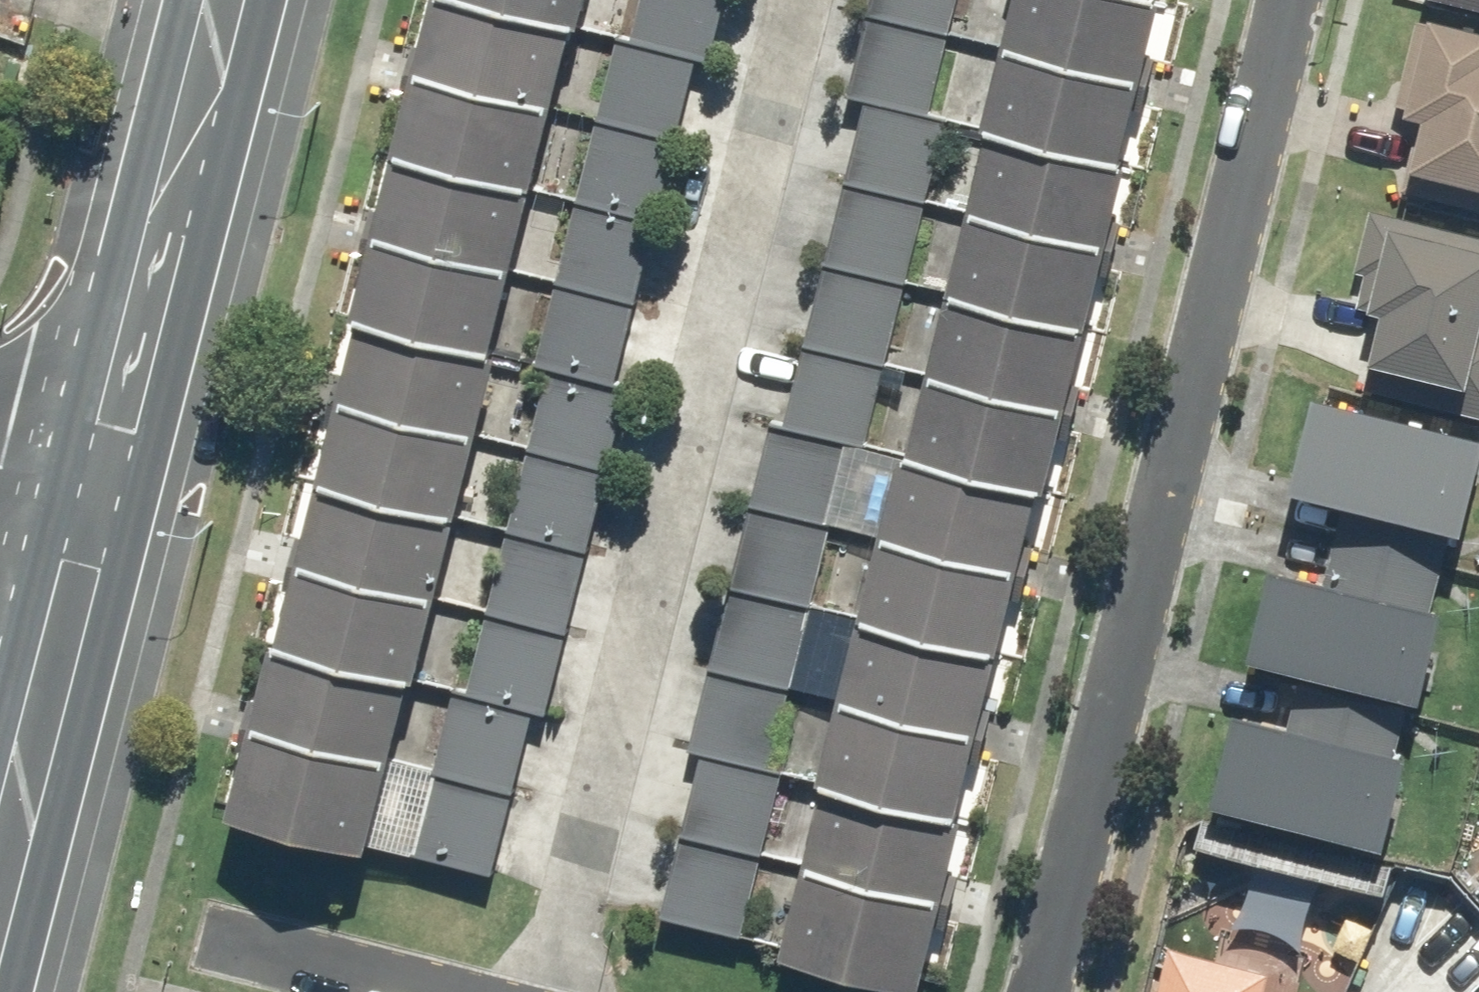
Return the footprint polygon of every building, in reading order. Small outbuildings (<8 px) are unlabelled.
[(469,0),(433,0),(413,75),(678,143),(700,59),(469,0)] [(700,59),(708,61),(724,0),(469,0),(700,59)] [(868,16),(1125,75),(1136,78),(1154,0),(871,0),(868,16)] [(1125,75),(868,16),(849,98),(859,100),(865,101),(1106,157),(1117,159),(1136,78),(1125,75)] [(1421,20),(1402,111),(1417,114),(1401,195),(1478,211),(1478,32),(1421,20)] [(678,143),(413,75),(392,157),(657,224),(678,143)] [(865,101),(859,100),(840,183),(845,184),(1087,240),(1098,243),(1117,159),(1106,157),(865,101)] [(657,224),(392,157),(371,241),(636,309),(657,224)] [(845,184),(840,183),(822,263),(827,265),(1069,320),(1079,323),(1098,243),(1087,240),(845,184)] [(1371,210),(1348,302),(1381,310),(1363,387),(1478,415),(1478,236),(1371,210)] [(636,309),(371,241),(350,322),(615,389),(636,309)] [(827,265),(822,263),(803,346),(808,347),(1050,403),(1060,405),(1079,323),(1069,320),(827,265)] [(615,389),(350,322),(330,401),(595,469),(606,472),(627,392),(615,389)] [(808,347),(803,346),(784,427),(1031,484),(1041,486),(1060,405),(1050,403),(808,347)] [(1307,399),(1279,519),(1324,530),(1330,503),(1456,532),(1477,439),(1307,399)] [(595,469),(330,401),(310,477),(575,545),(587,548),(606,472),(595,469)] [(784,427),(766,423),(747,506),(754,507),(1012,567),(1031,484),(784,427)] [(575,545),(310,477),(288,566),(552,633),(564,636),(587,548),(575,545)] [(747,506),(725,598),(991,659),(1012,567),(754,507),(747,506)] [(1444,550),(1335,523),(1322,579),(1267,565),(1243,660),(1418,703),(1441,608),(1430,606),(1444,550)] [(552,633),(288,566),(268,644),(532,712),(544,715),(564,636),(552,633)] [(725,598),(709,671),(974,732),(991,659),(725,598)] [(532,712),(268,644),(247,724),(512,792),(532,712)] [(709,671),(690,753),(697,755),(955,814),(974,732),(709,671)] [(1383,845),(1403,754),(1394,752),(1402,713),(1297,690),(1288,729),(1228,716),(1208,806),(1383,845)] [(512,792),(247,724),(224,815),(489,883),(512,792)] [(955,814),(697,755),(678,839),(936,898),(955,814)] [(936,898),(678,839),(660,917),(781,945),(777,959),(914,991),(936,898)] [(1170,948),(1158,991),(1283,991),(1284,990),(1265,985),(1267,975),(1170,948)]
